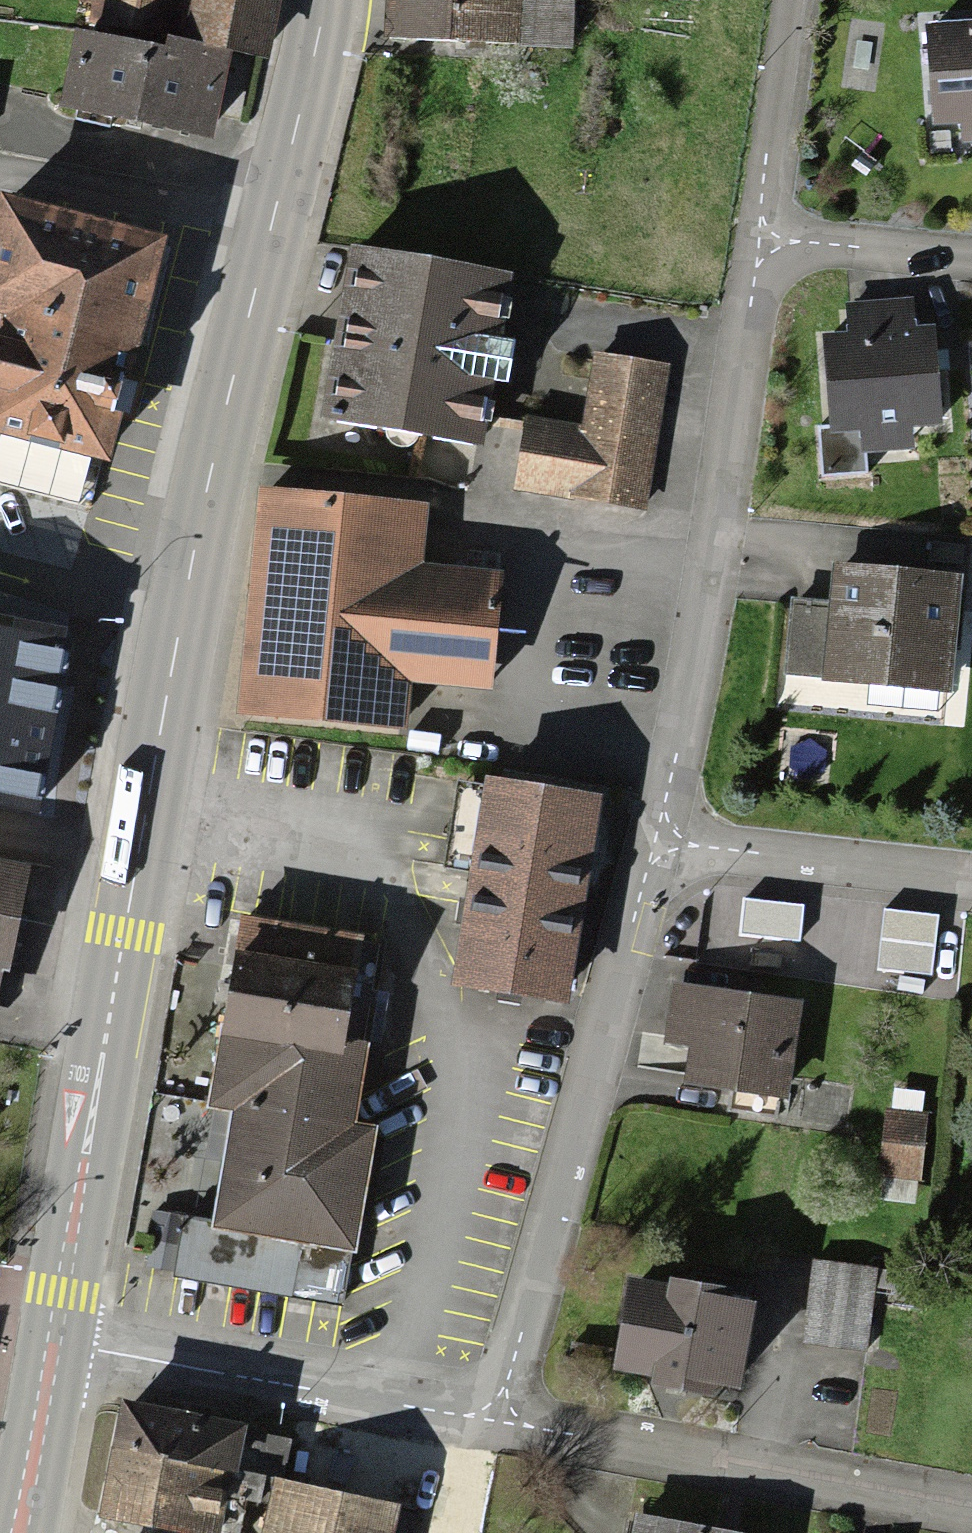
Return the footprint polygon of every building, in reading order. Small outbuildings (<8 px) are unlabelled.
[(75,24),(148,37),(155,0),(79,0),(75,24)] [(180,55),(252,68),(264,0),(190,0),(180,55)] [(387,45),(570,55),(573,0),(389,0),(387,45)] [(927,35),(930,129),(971,128),(971,34),(927,35)] [(210,83),(68,52),(52,126),(193,157),(210,83)] [(325,209),(301,366),(452,388),(475,231),(325,209)] [(92,482),(147,266),(4,229),(0,243),(0,459),(92,482)] [(924,283),(800,289),(806,394),(844,392),(846,427),(894,425),(891,384),(930,382),(924,283)] [(512,390),(502,454),(628,475),(652,323),(577,311),(563,398),(512,390)] [(412,453),(231,435),(204,699),(399,719),(405,663),(464,669),(474,572),(401,565),(412,453)] [(797,605),(791,672),(950,684),(959,572),(840,562),(837,608),(797,605)] [(37,810),(102,602),(0,576),(0,798),(37,810)] [(487,778),(452,984),(568,1004),(603,798),(487,778)] [(13,864),(0,861),(0,919),(13,864)] [(744,899),(740,934),(799,941),(803,906),(744,899)] [(885,908),(878,966),(929,973),(937,915),(885,908)] [(232,1100),(209,1225),(349,1251),(372,1127),(351,1123),(380,965),(384,943),(244,918),(212,1096),(232,1100)] [(792,990),(691,982),(684,1076),(785,1083),(792,990)] [(935,1120),(892,1112),(875,1205),(918,1213),(935,1120)] [(182,1221),(173,1277),(342,1305),(349,1251),(209,1225),(182,1221)] [(911,1264),(811,1255),(803,1345),(868,1351),(873,1301),(908,1304),(911,1264)] [(667,1285),(629,1279),(615,1367),(655,1373),(652,1389),(715,1399),(717,1386),(740,1390),(754,1302),(731,1299),(733,1289),(668,1279),(667,1285)] [(117,1392),(98,1500),(215,1521),(234,1413),(117,1392)] [(254,1532),(387,1532),(394,1502),(268,1473),(254,1532)] [(629,1532),(757,1532),(633,1511),(629,1532)]
